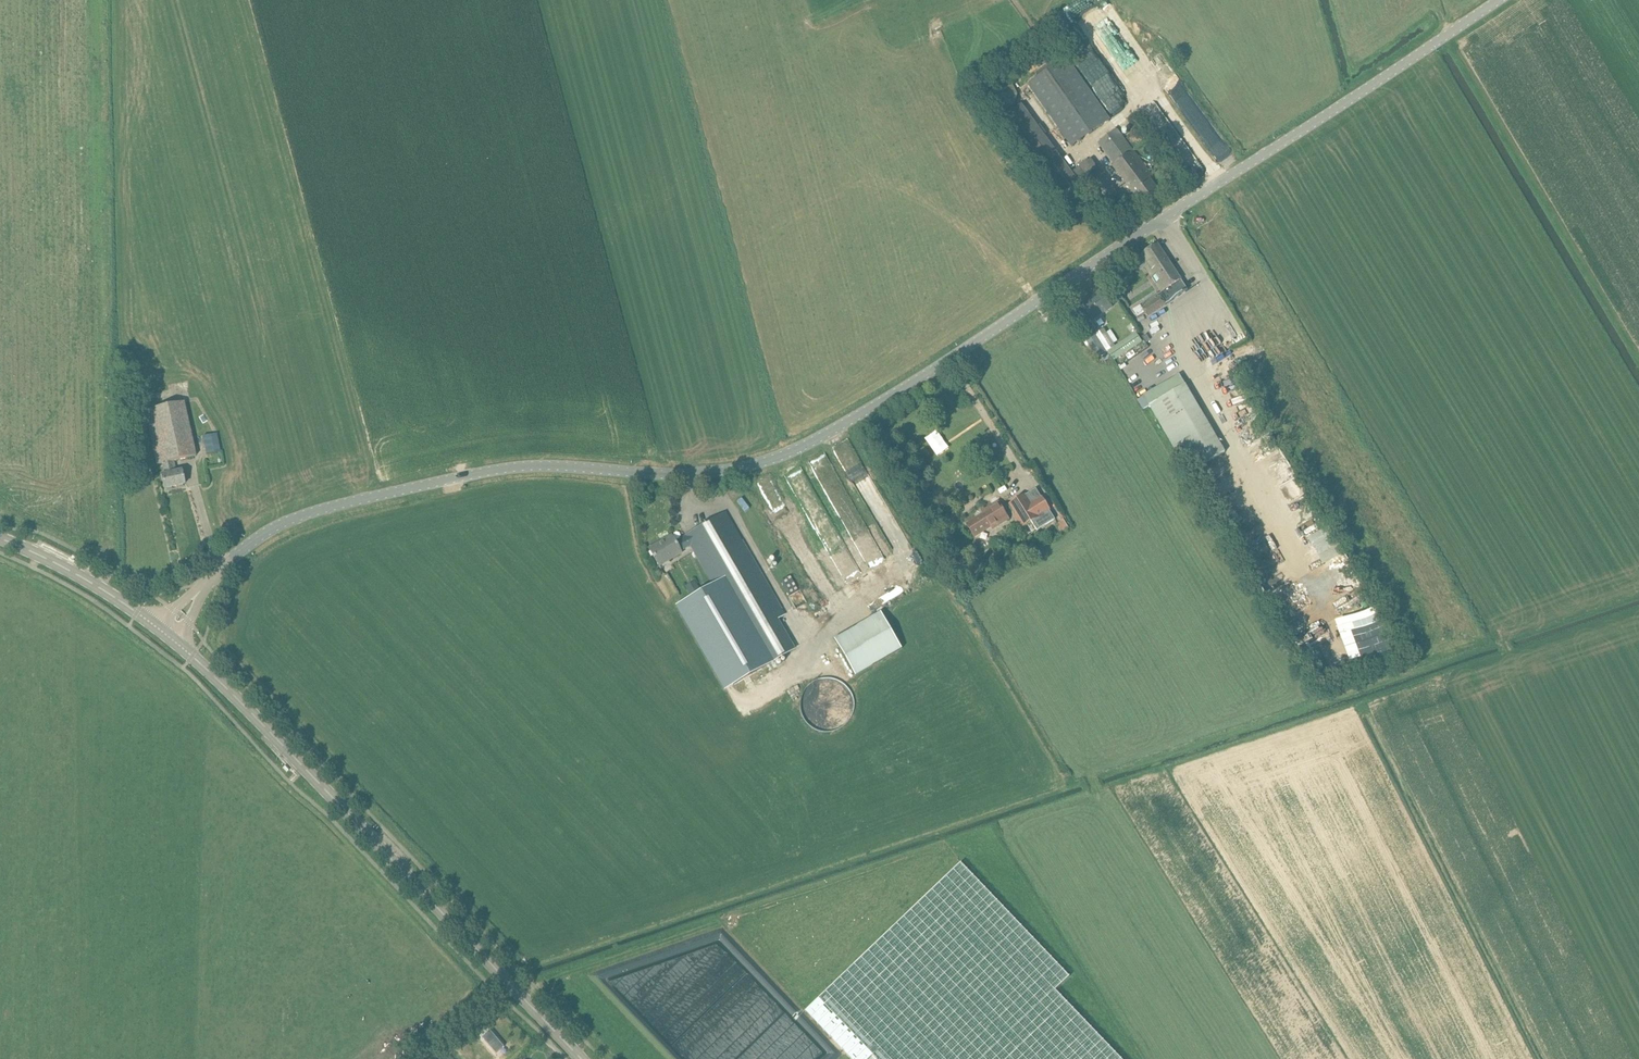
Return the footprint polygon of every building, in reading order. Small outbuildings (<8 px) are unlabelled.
[(1081,3),(1069,11),(1079,25),(1072,29),(1086,51),(1097,45),(1108,63),(1113,60),(1124,77),(1137,69),(1094,1),(1084,7),(1081,3)] [(1071,147),(1110,120),(1067,58),(1028,85),(1071,147)] [(1174,150),(1184,142),(1152,100),(1138,110),(1168,150),(1172,147),(1174,150)] [(1149,178),(1151,177),(1117,130),(1099,143),(1115,164),(1113,166),(1142,204),(1159,191),(1149,178)] [(1181,280),(1164,253),(1158,244),(1142,255),(1148,264),(1145,266),(1151,275),(1162,293),(1181,280)] [(1110,302),(1108,298),(1102,289),(1094,295),(1095,296),(1084,303),(1094,318),(1112,307),(1109,303),(1110,302)] [(1157,293),(1140,305),(1140,306),(1143,309),(1145,313),(1149,318),(1166,306),(1157,293)] [(1140,306),(1133,310),(1138,317),(1145,313),(1143,309),(1140,306)] [(1096,334),(1087,340),(1099,358),(1107,352),(1096,334)] [(1228,364),(1216,372),(1219,377),(1231,369),(1228,364)] [(1180,375),(1139,399),(1137,400),(1143,409),(1150,405),(1189,473),(1225,452),(1180,375)] [(196,456),(193,445),(184,402),(145,410),(154,452),(157,464),(163,463),(165,474),(162,474),(165,488),(185,484),(182,470),(176,471),(175,468),(173,468),(172,461),(196,456)] [(204,453),(220,451),(217,433),(201,435),(204,453)] [(834,530),(806,474),(791,481),(820,537),(834,530)] [(1042,496),(1031,503),(1026,495),(1010,504),(1016,514),(1012,517),(1020,530),(1032,522),(1037,530),(1055,519),(1050,511),(1051,510),(1042,496)] [(975,537),(1007,517),(998,502),(985,511),(984,508),(981,510),(984,514),(967,525),(975,537)] [(671,535),(649,549),(654,558),(659,566),(681,552),(681,551),(690,545),(718,593),(683,613),(727,688),(762,668),(795,649),(777,619),(785,615),(731,521),(725,512),(685,535),(685,536),(675,542),(671,535)] [(1064,520),(1056,525),(1061,533),(1069,529),(1064,520)] [(1029,547),(1023,551),(1025,555),(1032,551),(1029,547)] [(695,581),(685,586),(690,596),(700,590),(695,581)] [(881,612),(834,639),(855,676),(903,648),(881,612)] [(1307,617),(1295,617),(1295,627),(1307,627),(1307,617)] [(1322,624),(1298,643),(1314,664),(1339,644),(1322,624)] [(817,729),(855,718),(842,675),(804,686),(817,729)] [(1073,1009),(1055,991),(1070,977),(961,863),(806,1012),(851,1058),(1121,1058),(1073,1009)] [(496,1054),(504,1047),(497,1039),(490,1031),(482,1038),(489,1045),(496,1054)]
